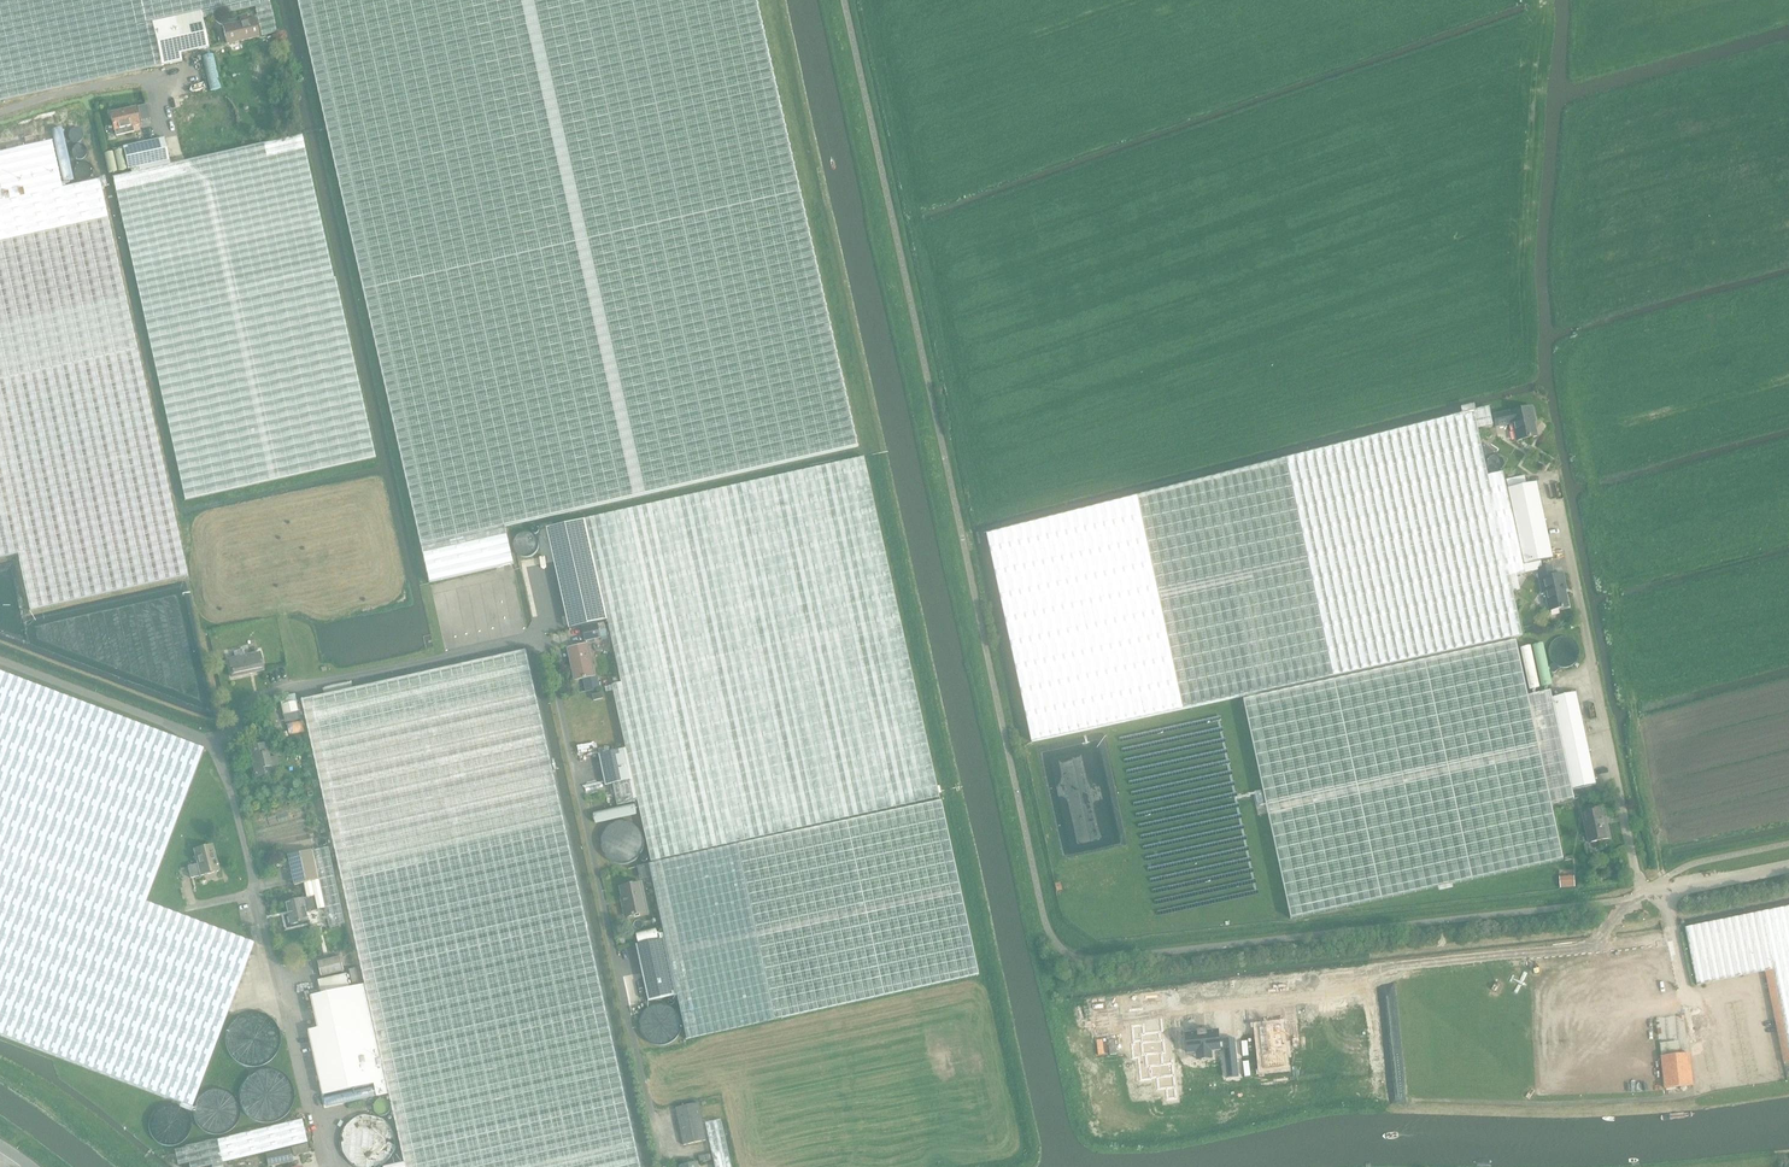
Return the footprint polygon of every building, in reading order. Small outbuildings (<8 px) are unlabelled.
[(507,536),(505,526),(859,447),(756,0),(299,0),(364,294),(423,555),(507,536)] [(227,44),(259,37),(255,20),(248,22),(247,16),(240,17),(241,24),(223,27),(227,44)] [(141,121),(150,119),(148,106),(138,107),(141,121)] [(133,127),(139,126),(136,109),(110,114),(114,131),(115,131),(117,137),(134,133),(133,127)] [(61,187),(51,142),(0,153),(0,200),(61,187)] [(61,187),(0,200),(0,558),(16,554),(28,611),(185,576),(99,181),(62,189),(61,187)] [(1494,416),(1496,428),(1513,425),(1516,442),(1537,437),(1533,418),(1534,418),(1532,408),(1508,413),(1494,416)] [(1489,409),(987,536),(1032,744),(1099,730),(1222,703),(1523,637),(1510,578),(1525,575),(1525,573),(1523,565),(1506,490),(1505,482),(1503,473),(1488,477),(1478,430),(1493,427),(1489,409)] [(864,458),(585,520),(607,622),(621,685),(622,686),(614,688),(627,750),(625,751),(636,802),(650,864),(936,800),(939,799),(901,623),(899,616),(864,458)] [(1526,477),(1505,482),(1506,490),(1508,489),(1528,485),(1526,477)] [(1508,489),(1506,490),(1523,565),(1552,559),(1536,483),(1528,485),(1508,489)] [(583,520),(547,528),(555,564),(569,630),(574,629),(582,627),(605,623),(607,622),(585,520),(583,520)] [(507,536),(423,555),(429,583),(514,565),(507,536)] [(1549,611),(1568,607),(1563,585),(1565,585),(1563,575),(1553,577),(1551,567),(1537,570),(1541,591),(1544,591),(1549,611)] [(605,623),(583,628),(586,642),(600,639),(600,641),(609,639),(605,623)] [(1516,643),(1244,702),(1291,920),(1563,861),(1551,805),(1598,795),(1576,693),(1552,698),(1550,693),(1528,698),(1516,643)] [(588,646),(569,650),(575,681),(583,679),(586,690),(600,687),(597,674),(594,674),(588,646)] [(234,651),(235,655),(236,659),(229,661),(233,678),(263,671),(259,654),(244,657),(243,650),(234,651)] [(405,1166),(640,1166),(526,652),(303,701),(365,985),(386,1082),(390,1095),(405,1163),(405,1166)] [(191,1108),(253,943),(145,903),(202,751),(187,742),(0,672),(0,1036),(191,1108)] [(325,696),(353,690),(352,683),(323,689),(325,696)] [(285,724),(301,720),(297,702),(281,705),(285,724)] [(615,704),(579,711),(588,755),(625,747),(615,704)] [(257,778),(274,774),(272,768),(279,767),(277,758),(270,760),(267,745),(251,749),(257,778)] [(619,806),(636,802),(625,751),(600,757),(607,786),(614,785),(619,806)] [(650,865),(666,938),(669,952),(678,995),(688,1040),(979,976),(942,801),(650,865)] [(1589,843),(1609,839),(1607,826),(1604,826),(1600,809),(1582,812),(1589,843)] [(200,876),(219,872),(212,846),(193,850),(197,865),(187,868),(190,879),(200,876)] [(319,881),(304,884),(307,898),(314,897),(317,910),(325,909),(328,927),(345,924),(328,848),(312,851),(319,881)] [(294,885),(304,884),(319,881),(312,851),(288,856),(294,885)] [(649,864),(637,867),(640,880),(651,877),(649,864)] [(1574,875),(1559,877),(1560,888),(1575,887),(1574,875)] [(629,917),(648,913),(641,884),(621,888),(623,898),(625,897),(629,917)] [(317,912),(317,910),(314,897),(307,898),(299,899),(299,901),(287,904),(291,925),(309,922),(307,914),(317,912)] [(1685,928),(1697,985),(1712,982),(1708,962),(1769,950),(1788,1052),(1788,907),(1685,928)] [(649,1001),(678,995),(669,952),(666,938),(637,945),(649,1001)] [(318,962),(322,977),(344,972),(340,957),(318,962)] [(353,987),(360,986),(356,969),(349,971),(353,987)] [(377,1098),(390,1095),(386,1082),(365,985),(350,989),(347,975),(319,981),(322,995),(311,998),(318,1030),(309,1032),(323,1096),(374,1085),(377,1098)] [(1068,1016),(1082,1015),(1081,1006),(1067,1007),(1068,1016)] [(1332,1014),(1317,1015),(1317,1013),(1306,1014),(1307,1026),(1310,1026),(1312,1049),(1329,1047),(1328,1035),(1353,1032),(1353,1040),(1362,1039),(1359,1011),(1332,1014)] [(1143,1025),(1133,1026),(1134,1041),(1141,1041),(1141,1043),(1143,1055),(1145,1055),(1147,1066),(1149,1066),(1151,1078),(1157,1077),(1158,1089),(1175,1087),(1173,1075),(1170,1075),(1169,1063),(1163,1064),(1162,1053),(1164,1052),(1163,1040),(1160,1041),(1159,1032),(1144,1033),(1143,1025)] [(1260,1050),(1261,1057),(1263,1069),(1284,1067),(1283,1054),(1287,1054),(1286,1045),(1282,1045),(1280,1026),(1258,1028),(1261,1050),(1260,1050)] [(1196,1033),(1186,1034),(1188,1053),(1196,1052),(1197,1060),(1199,1059),(1210,1058),(1212,1058),(1211,1051),(1219,1050),(1219,1049),(1224,1049),(1227,1078),(1238,1077),(1235,1039),(1223,1040),(1223,1042),(1218,1043),(1217,1031),(1207,1032),(1206,1030),(1196,1031),(1196,1033)] [(1692,1086),(1689,1054),(1661,1057),(1664,1089),(1692,1086)] [(1301,1093),(1298,1065),(1287,1066),(1289,1080),(1290,1094),(1301,1093)] [(1254,1086),(1252,1068),(1243,1069),(1245,1087),(1254,1086)] [(684,1146),(706,1141),(699,1104),(677,1109),(684,1146)] [(721,1119),(706,1123),(715,1166),(731,1166),(721,1119)] [(291,1148),(307,1145),(301,1120),(173,1152),(177,1166),(187,1164),(188,1166),(210,1166),(223,1166),(222,1164),(291,1148)] [(308,1152),(307,1145),(291,1148),(293,1155),(308,1152)] [(290,1150),(265,1155),(267,1166),(268,1166),(292,1162),(290,1150)]
